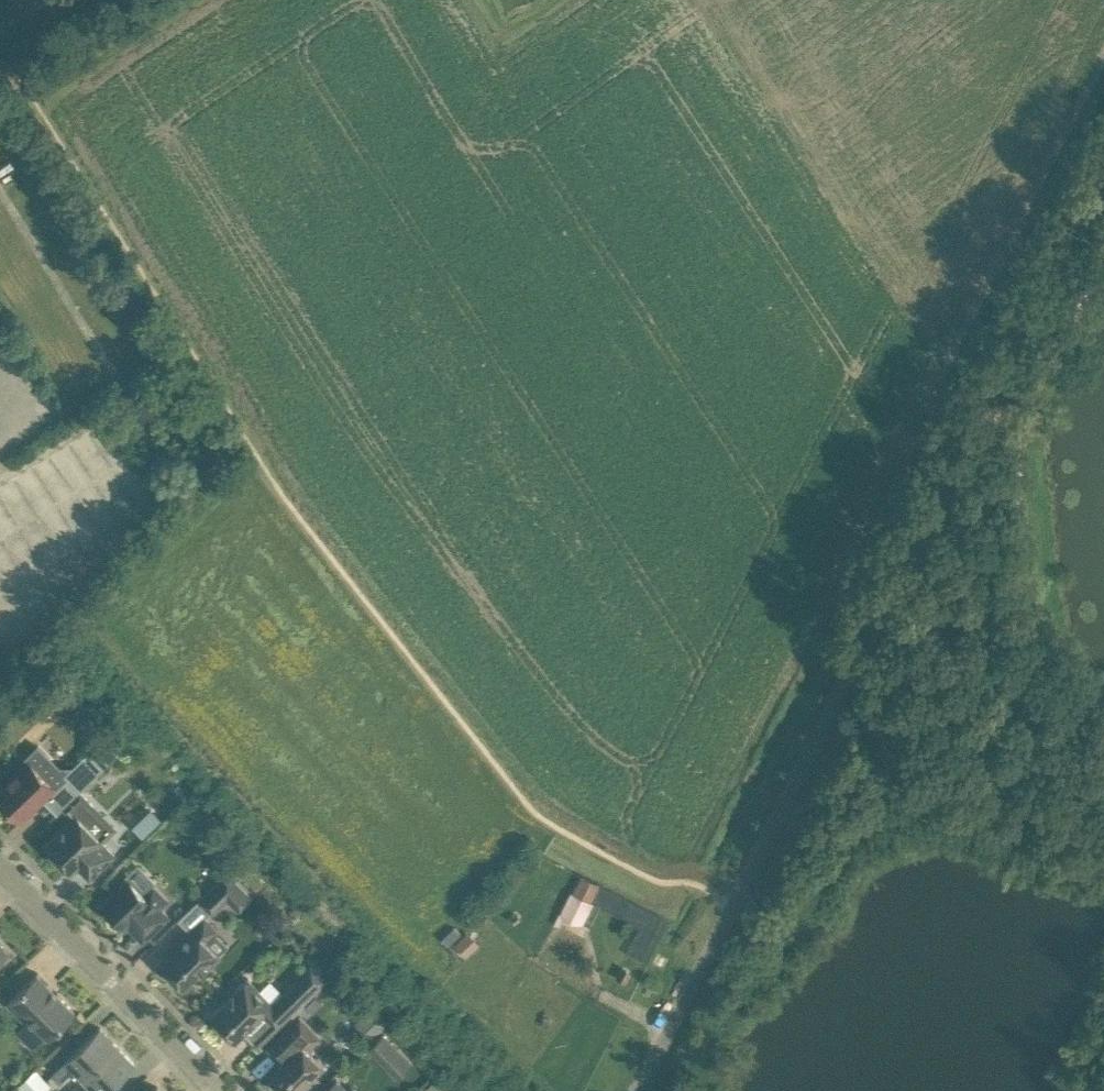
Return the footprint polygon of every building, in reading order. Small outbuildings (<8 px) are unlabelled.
[(7,812),(11,809),(22,819),(44,797),(56,785),(55,784),(66,773),(65,772),(67,771),(39,743),(38,744),(27,755),(26,756),(29,759),(0,787),(0,805),(7,812)] [(66,773),(81,789),(105,766),(89,749),(67,771),(65,772),(66,773)] [(72,869),(78,863),(90,876),(115,853),(102,840),(103,839),(89,824),(92,820),(95,816),(95,811),(94,806),(91,802),(92,801),(80,790),(64,805),(72,813),(58,827),(60,830),(46,843),(72,869)] [(200,896),(215,912),(228,899),(238,909),(253,894),(229,869),(200,896)] [(571,890),(560,910),(583,922),(594,901),(591,900),(592,899),(599,886),(600,883),(582,873),(573,889),(573,891),(571,890)] [(121,915),(144,938),(168,914),(160,906),(167,898),(154,885),(146,893),(130,877),(104,902),(118,917),(121,915)] [(163,963),(183,984),(197,971),(200,974),(221,953),(206,938),(216,927),(205,916),(173,947),(176,951),(163,963)] [(455,925),(442,936),(449,943),(462,932),(455,925)] [(463,936),(455,943),(466,955),(474,948),(463,936)] [(9,950),(0,941),(0,959),(9,950)] [(227,998),(211,1013),(236,1039),(245,1031),(264,1011),(278,1025),(291,1012),(327,977),(323,973),(313,963),(291,984),(273,1001),(249,976),(227,998)] [(16,1030),(33,1047),(47,1034),(48,1036),(75,1010),(38,971),(7,1001),(26,1020),(16,1030)] [(270,1047),(274,1042),(285,1053),(267,1071),(287,1090),(297,1090),(325,1064),(308,1047),(320,1035),(301,1015),(269,1046),(270,1047)] [(101,1026),(52,1073),(60,1081),(74,1068),(93,1088),(90,1090),(107,1090),(136,1063),(101,1026)] [(384,1031),(370,1045),(386,1062),(400,1048),(384,1031)] [(26,1090),(43,1090),(52,1084),(39,1067),(19,1081),(26,1090)] [(425,1088),(428,1090),(441,1090),(445,1087),(435,1077),(425,1088)] [(323,1090),(349,1090),(337,1078),(323,1090)]
